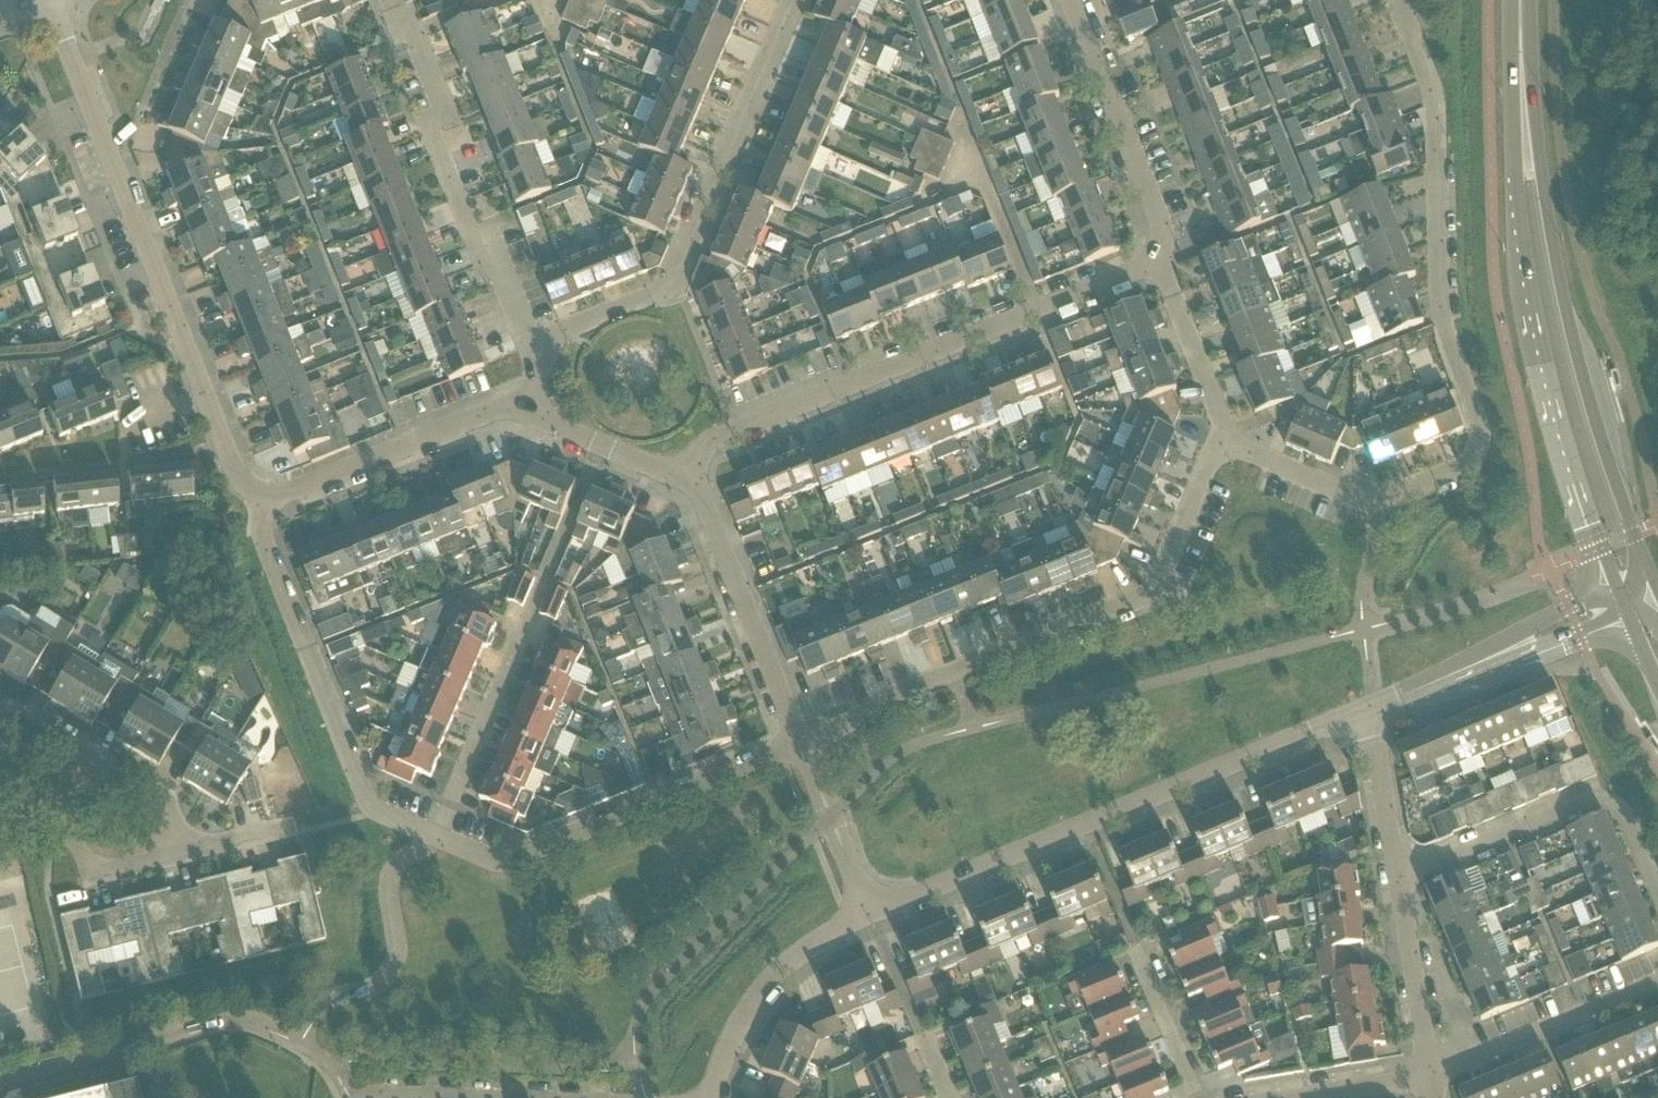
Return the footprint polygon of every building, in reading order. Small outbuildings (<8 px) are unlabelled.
[(277,0),(240,0),(229,4),(267,43),(279,38),(277,31),(273,23),(284,19),(285,19),(277,0)] [(303,0),(277,0),(285,19),(296,14),(302,29),(312,25),(303,0)] [(312,25),(323,21),(317,7),(329,2),(328,0),(303,0),(312,25)] [(329,2),(335,18),(342,16),(346,11),(370,2),(369,0),(328,0),(329,2)] [(466,4),(465,0),(454,0),(441,5),(444,13),(466,4)] [(605,10),(583,0),(571,0),(568,8),(600,22),(605,10)] [(607,6),(625,14),(629,5),(617,0),(583,0),(605,10),(607,6)] [(741,12),(713,0),(704,0),(696,19),(732,34),(741,12)] [(741,12),(747,0),(713,0),(741,12)] [(858,12),(829,0),(823,0),(815,19),(831,26),(849,34),(849,32),(858,12)] [(863,0),(829,0),(858,12),(863,0)] [(1020,0),(980,0),(986,16),(1021,2),(1020,0)] [(1122,16),(1150,5),(1150,7),(1155,5),(1153,0),(1116,0),(1122,16)] [(1345,0),(1312,0),(1307,2),(1316,24),(1349,11),(1345,0)] [(931,42),(917,9),(914,1),(906,5),(919,37),(931,42)] [(1030,24),(1021,2),(986,16),(995,38),(1030,24)] [(267,43),(229,4),(221,24),(217,22),(210,37),(199,32),(195,39),(243,60),(248,48),(262,55),(267,43)] [(444,13),(441,5),(427,10),(431,18),(444,13)] [(1159,29),(1150,7),(1150,5),(1122,16),(1116,18),(1126,42),(1159,29)] [(568,8),(562,20),(586,31),(590,21),(599,25),(600,22),(568,8)] [(482,15),(466,21),(446,29),(455,51),(490,37),(491,38),(503,33),(494,10),(482,15)] [(1242,14),(1246,26),(1257,22),(1252,10),(1242,14)] [(1358,33),(1349,11),(1316,24),(1325,46),(1358,33)] [(544,33),(538,18),(523,24),(529,39),(544,33)] [(929,21),(935,36),(943,32),(937,18),(929,21)] [(1238,18),(1225,23),(1230,34),(1242,29),(1238,18)] [(723,56),(732,34),(696,19),(687,40),(723,56)] [(1039,46),(1030,24),(995,38),(1003,60),(1039,46)] [(883,47),(867,40),(849,32),(849,34),(831,26),(821,48),(857,63),(874,70),(883,47)] [(1149,40),(1158,62),(1191,48),(1182,26),(1149,40)] [(574,49),(581,34),(573,31),(566,45),(574,49)] [(952,55),(943,32),(935,36),(941,50),(944,58),(952,55)] [(1250,36),(1255,48),(1267,44),(1262,32),(1250,36)] [(1366,55),(1358,33),(1325,46),(1333,68),(1366,55)] [(500,59),(500,58),(499,59),(491,38),(490,37),(455,51),(464,73),(500,59)] [(891,50),(922,64),(923,61),(919,47),(897,37),(891,50)] [(943,73),(935,52),(931,42),(919,37),(932,70),(943,73)] [(1251,50),(1246,38),(1234,43),(1238,55),(1251,50)] [(238,71),(243,60),(195,39),(192,47),(204,52),(198,66),(248,87),(252,77),(238,71)] [(714,78),(723,56),(687,40),(678,62),(714,78)] [(1271,53),(1267,44),(1255,48),(1259,58),(1271,53)] [(542,51),(547,66),(556,62),(550,48),(542,51)] [(848,84),(857,63),(821,48),(812,69),(848,84)] [(1200,71),(1191,48),(1158,62),(1167,84),(1200,71)] [(1256,63),(1251,50),(1238,55),(1244,68),(1256,63)] [(653,52),(644,73),(668,84),(704,99),(714,78),(678,62),(653,52)] [(1006,66),(1015,88),(1050,74),(1041,52),(1006,66)] [(561,57),(567,73),(575,70),(569,54),(561,57)] [(961,77),(952,55),(944,58),(953,80),(961,77)] [(1375,77),(1366,55),(1333,68),(1342,90),(1375,77)] [(478,93),(513,79),(504,57),(500,58),(500,59),(464,73),(464,74),(469,73),(478,93)] [(327,74),(336,96),(371,82),(362,60),(327,74)] [(561,77),(556,62),(547,66),(553,80),(561,77)] [(248,87),(198,66),(192,80),(180,75),(177,83),(224,103),(229,91),(243,98),(248,87)] [(839,106),(848,84),(812,69),(803,91),(839,106)] [(578,102),(586,98),(575,70),(567,73),(578,102)] [(948,87),(943,73),(932,70),(938,83),(948,87)] [(1209,93),(1200,71),(1167,84),(1176,106),(1209,93)] [(1059,97),(1050,74),(1015,88),(1023,110),(1024,110),(1054,98),(1055,99),(1059,97)] [(1280,75),(1268,80),(1273,92),(1285,88),(1280,75)] [(1384,98),(1375,77),(1342,90),(1351,113),(1357,111),(1357,110),(1384,99),(1384,98)] [(522,101),(513,79),(478,93),(486,115),(522,101)] [(1264,81),(1251,86),(1256,99),(1269,94),(1264,81)] [(380,104),(371,82),(336,96),(345,118),(380,104)] [(224,103),(177,83),(174,90),(186,95),(179,109),(229,130),(234,120),(231,119),(219,114),(224,103)] [(961,101),(969,97),(963,83),(955,86),(961,101)] [(695,121),(704,99),(668,84),(659,106),(695,121)] [(1290,100),(1285,88),(1273,92),(1278,105),(1290,100)] [(830,128),(839,106),(803,91),(794,112),(830,128)] [(559,95),(562,101),(565,109),(573,106),(567,92),(559,95)] [(1209,93),(1176,106),(1184,128),(1218,115),(1209,93)] [(1273,107),(1269,94),(1256,99),(1261,112),(1273,107)] [(1390,95),(1384,98),(1384,99),(1357,110),(1357,111),(1366,132),(1399,119),(1390,95)] [(293,114),(299,99),(291,96),(285,111),(293,114)] [(592,135),(600,132),(586,98),(578,102),(592,135)] [(1063,120),(1055,99),(1054,98),(1024,110),(1023,110),(1018,112),(1028,134),(1063,120)] [(495,137),(531,123),(522,101),(486,115),(495,137)] [(950,123),(956,107),(947,103),(942,101),(935,116),(950,123)] [(388,126),(380,104),(345,118),(354,139),(352,140),(388,126)] [(579,120),(573,106),(565,109),(571,124),(579,120)] [(659,106),(650,127),(686,143),(695,121),(659,106)] [(229,130),(179,109),(173,124),(161,119),(158,127),(174,133),(165,153),(202,153),(210,134),(225,141),(229,130)] [(820,149),(830,128),(794,112),(784,134),(820,149)] [(975,112),(967,116),(973,130),(981,127),(975,112)] [(1226,137),(1218,115),(1184,128),(1193,150),(1226,137)] [(250,134),(275,138),(271,126),(273,123),(262,118),(250,134)] [(1302,132),(1300,126),(1297,119),(1285,124),(1290,137),(1302,132)] [(1399,119),(1366,132),(1374,152),(1375,154),(1402,143),(1408,141),(1399,119)] [(1072,142),(1063,120),(1028,134),(1036,156),(1072,142)] [(19,135),(22,133),(0,121),(0,176),(31,148),(19,135)] [(499,161),(539,145),(531,123),(495,137),(503,158),(499,160),(499,161)] [(389,127),(388,126),(352,140),(346,142),(355,164),(392,150),(383,129),(389,127)] [(1269,131),(1273,143),(1286,138),(1281,126),(1269,131)] [(677,163),(686,143),(650,127),(640,150),(657,157),(657,156),(692,171),(693,170),(677,163)] [(973,130),(979,144),(987,141),(981,127),(973,130)] [(281,134),(284,142),(298,137),(295,129),(281,134)] [(950,157),(955,145),(923,131),(918,143),(950,157)] [(604,144),(600,132),(592,135),(596,147),(604,144)] [(1307,144),(1302,132),(1290,137),(1295,149),(1307,144)] [(811,171),(820,149),(784,134),(775,156),(811,171)] [(591,151),(585,135),(570,141),(576,156),(591,151)] [(287,151),(302,145),(298,137),(284,142),(287,151)] [(1235,159),(1226,137),(1193,150),(1202,172),(1235,159)] [(1295,160),(1286,138),(1273,143),(1282,165),(1295,160)] [(1081,164),(1072,142),(1036,156),(1045,178),(1081,164)] [(950,157),(918,143),(912,156),(944,170),(950,157)] [(1374,152),(1368,155),(1369,157),(1377,179),(1390,173),(1411,165),(1402,143),(1375,154),(1374,152)] [(905,158),(873,144),(869,153),(901,167),(905,158)] [(543,168),(534,147),(499,161),(508,183),(543,169),(543,168)] [(43,162),(31,148),(0,176),(0,191),(6,207),(57,187),(46,160),(43,162)] [(355,164),(343,169),(352,191),(364,186),(400,172),(392,150),(355,164)] [(591,152),(591,151),(576,156),(580,165),(585,167),(591,152)] [(210,172),(224,166),(219,153),(202,153),(165,153),(174,174),(170,176),(176,191),(164,196),(167,203),(214,184),(210,172)] [(1311,153),(1299,158),(1308,179),(1319,175),(1311,153)] [(275,184),(276,184),(292,178),(284,156),(271,161),(279,182),(275,184)] [(683,193),(692,171),(657,156),(657,157),(658,157),(649,179),(683,193)] [(802,193),(811,171),(775,156),(766,177),(802,193)] [(939,182),(944,170),(912,156),(911,159),(918,162),(914,171),(939,182)] [(985,160),(991,174),(999,171),(993,157),(985,160)] [(1244,180),(1235,159),(1202,172),(1211,194),(1244,180)] [(1304,183),(1295,160),(1282,165),(1291,187),(1304,183)] [(601,184),(608,168),(593,162),(587,178),(601,184)] [(1089,185),(1081,164),(1045,178),(1054,201),(1059,199),(1059,198),(1089,186),(1089,185)] [(304,169),(296,172),(302,186),(310,183),(304,169)] [(552,191),(543,169),(508,183),(517,206),(552,191)] [(1004,186),(999,171),(991,174),(996,189),(1004,186)] [(409,194),(400,172),(364,186),(373,208),(409,194)] [(1253,203),(1247,189),(1263,182),(1260,174),(1244,180),(1211,194),(1220,216),(1253,203)] [(917,178),(915,182),(898,175),(896,182),(912,188),(910,193),(918,196),(924,182),(917,178)] [(1319,175),(1308,179),(1317,202),(1332,196),(1328,186),(1325,188),(1322,182),(1319,175)] [(792,215),(802,193),(766,177),(757,198),(775,205),(775,207),(792,215)] [(187,220),(238,199),(233,189),(232,189),(228,178),(214,184),(167,203),(170,210),(182,206),(187,220)] [(301,200),(292,178),(276,184),(284,207),(301,200)] [(674,215),(683,193),(649,179),(639,200),(674,215)] [(315,198),(310,183),(302,186),(307,201),(315,198)] [(1094,183),(1089,185),(1089,186),(1059,198),(1059,199),(1068,220),(1103,206),(1094,183)] [(1312,205),(1304,183),(1291,187),(1300,210),(1312,205)] [(64,223),(69,222),(62,205),(64,204),(57,187),(6,207),(14,225),(20,241),(64,223)] [(1380,187),(1342,202),(1351,224),(1392,209),(1391,207),(1384,211),(1381,205),(1386,203),(1380,187)] [(574,190),(560,196),(563,204),(578,198),(574,190)] [(588,201),(600,206),(604,196),(592,191),(588,201)] [(766,228),(775,207),(775,205),(757,198),(741,191),(732,213),(766,228)] [(418,216),(409,194),(373,208),(382,230),(418,216)] [(563,204),(560,196),(545,201),(549,209),(563,204)] [(1253,203),(1220,216),(1229,238),(1262,225),(1278,218),(1269,196),(1253,203)] [(949,219),(964,213),(959,198),(943,204),(949,219)] [(233,227),(245,222),(241,210),(242,210),(238,199),(187,220),(193,235),(181,239),(184,247),(233,227)] [(664,237),(674,215),(639,200),(630,222),(664,237)] [(1002,204),(1008,218),(1016,215),(1010,200),(1002,204)] [(910,201),(896,207),(899,215),(913,209),(910,201)] [(518,212),(528,237),(540,232),(533,216),(537,214),(534,206),(518,212)] [(1112,228),(1103,206),(1068,220),(1076,242),(1112,228)] [(899,215),(896,207),(881,212),(885,220),(899,215)] [(1392,210),(1392,209),(1351,224),(1360,247),(1398,232),(1392,217),(1387,219),(1384,213),(1392,210)] [(309,222),(304,210),(294,214),(298,226),(309,222)] [(928,210),(914,216),(917,224),(931,218),(928,210)] [(313,216),(319,230),(327,227),(321,212),(313,216)] [(756,250),(766,228),(732,213),(722,235),(756,250)] [(1008,218),(1014,233),(1022,229),(1016,215),(1008,218)] [(427,238),(418,216),(382,230),(390,252),(427,238)] [(917,224),(914,216),(899,222),(902,230),(917,224)] [(1312,240),(1306,225),(1303,216),(1294,220),(1304,244),(1312,240)] [(77,238),(76,238),(69,222),(64,223),(20,241),(33,274),(34,275),(84,255),(77,238)] [(1279,227),(1288,250),(1297,246),(1288,224),(1279,227)] [(849,225),(835,231),(838,239),(853,233),(849,225)] [(205,264),(252,244),(255,243),(251,233),(236,239),(232,227),(233,227),(184,247),(187,254),(199,249),(205,264)] [(333,241),(327,227),(319,230),(325,244),(333,241)] [(885,228),(871,233),(874,241),(888,236),(885,228)] [(1121,250),(1112,228),(1076,242),(1060,248),(1064,258),(1080,252),(1085,264),(1121,250)] [(838,239),(835,231),(821,236),(824,245),(838,239)] [(1361,248),(1349,253),(1357,273),(1369,268),(1409,252),(1409,251),(1401,254),(1399,248),(1403,247),(1398,232),(1360,247),(1361,248)] [(874,241),(871,233),(856,239),(859,247),(874,241)] [(752,259),(756,250),(722,235),(713,257),(723,262),(747,272),(752,259)] [(999,236),(977,246),(991,281),(1013,272),(1005,252),(999,236)] [(427,238),(390,252),(399,274),(436,260),(427,238)] [(1253,238),(1203,257),(1209,273),(1214,271),(1217,278),(1249,265),(1261,260),(1253,238)] [(630,240),(607,249),(621,283),(643,275),(630,240)] [(1319,255),(1312,240),(1304,244),(1310,259),(1319,255)] [(669,247),(656,242),(651,255),(664,260),(669,247)] [(327,265),(318,243),(305,248),(314,271),(327,265)] [(225,281),(276,260),(272,250),(257,256),(252,244),(205,264),(208,271),(220,266),(225,281)] [(1028,244),(1020,248),(1026,261),(1034,258),(1028,244)] [(847,260),(844,253),(841,245),(825,251),(831,266),(847,260)] [(991,281),(977,246),(955,254),(955,253),(954,253),(967,285),(966,286),(968,290),(991,281)] [(1304,261),(1297,246),(1288,250),(1295,265),(1304,261)] [(621,283),(607,249),(585,258),(599,292),(621,283)] [(954,253),(955,253),(953,249),(931,258),(945,294),(966,286),(967,285),(954,253)] [(797,251),(794,258),(808,264),(811,257),(797,251)] [(1410,253),(1409,252),(1369,268),(1377,289),(1377,290),(1406,279),(1406,280),(1415,277),(1409,261),(1404,262),(1402,257),(1410,253)] [(96,290),(89,273),(91,272),(84,255),(34,275),(47,309),(96,290)] [(651,255),(642,258),(648,273),(660,268),(664,260),(651,255)] [(331,259),(337,274),(345,271),(339,256),(331,259)] [(702,259),(692,282),(707,318),(742,304),(733,283),(728,285),(721,267),(723,262),(713,257),(710,262),(702,259)] [(599,292),(585,258),(563,267),(576,301),(599,292)] [(805,272),(808,264),(794,258),(790,266),(805,272)] [(945,294),(931,258),(909,267),(923,303),(945,294)] [(1044,281),(1034,258),(1026,261),(1036,285),(1044,281)] [(265,277),(280,271),(276,260),(225,281),(231,295),(219,300),(222,307),(270,288),(265,277)] [(444,282),(436,260),(399,274),(408,296),(444,282)] [(1271,282),(1261,260),(1249,265),(1217,278),(1220,285),(1215,287),(1221,302),(1271,282)] [(327,265),(314,271),(323,292),(335,287),(327,265)] [(576,301),(563,267),(540,276),(554,310),(576,301)] [(923,303),(909,267),(887,276),(901,311),(923,303)] [(1315,272),(1321,288),(1330,284),(1324,269),(1315,272)] [(350,285),(345,271),(337,274),(342,288),(350,285)] [(1300,278),(1306,294),(1315,290),(1309,275),(1300,278)] [(901,311),(887,276),(864,285),(866,290),(881,325),(882,325),(880,320),(901,311)] [(765,296),(788,287),(762,277),(760,284),(765,296)] [(1343,279),(1330,284),(1321,288),(1327,303),(1336,299),(1334,293),(1347,288),(1343,279)] [(1412,294),(1406,280),(1406,279),(1377,290),(1377,289),(1368,293),(1377,315),(1377,316),(1418,300),(1417,298),(1409,302),(1407,296),(1412,294)] [(452,302),(444,282),(408,296),(417,319),(424,316),(424,315),(453,304),(452,302)] [(1280,305),(1271,282),(1221,302),(1227,317),(1232,315),(1234,322),(1267,309),(1280,305)] [(243,324),(293,304),(289,294),(288,294),(284,283),(270,288),(222,307),(225,315),(237,310),(243,324)] [(335,287),(323,292),(328,305),(341,300),(335,287)] [(808,288),(800,291),(786,297),(792,311),(805,305),(813,302),(808,288)] [(104,306),(103,306),(96,290),(47,309),(61,344),(111,324),(104,306)] [(866,290),(846,298),(846,297),(844,298),(858,334),(881,325),(866,290)] [(1324,312),(1315,290),(1306,294),(1315,315),(1324,312)] [(858,334),(844,298),(822,307),(828,322),(836,343),(858,334)] [(348,303),(354,318),(362,315),(356,300),(348,303)] [(458,300),(452,302),(453,304),(424,315),(424,316),(433,337),(467,324),(458,300)] [(1418,301),(1418,300),(1377,316),(1377,315),(1365,320),(1375,343),(1424,324),(1417,308),(1413,310),(1410,304),(1418,301)] [(1110,327),(1114,338),(1162,319),(1159,312),(1147,317),(1141,301),(1091,322),(1095,332),(1110,327)] [(819,317),(813,302),(805,305),(811,320),(819,317)] [(240,351),(287,332),(283,320),(297,314),(293,304),(243,324),(249,339),(237,344),(240,351)] [(750,326),(742,304),(707,318),(716,340),(750,326)] [(1238,346),(1276,331),(1267,309),(1234,322),(1237,329),(1232,331),(1238,346)] [(1332,316),(1338,331),(1347,328),(1341,312),(1332,316)] [(368,329),(362,315),(354,318),(360,332),(368,329)] [(1317,322),(1323,337),(1332,334),(1326,318),(1317,322)] [(1165,327),(1162,319),(1114,338),(1118,347),(1119,350),(1104,355),(1109,366),(1159,346),(1153,331),(1165,327)] [(476,346),(467,324),(433,337),(441,359),(476,346)] [(759,349),(750,326),(716,340),(725,363),(759,349)] [(1049,334),(1059,360),(1075,354),(1064,328),(1049,334)] [(1353,343),(1347,328),(1338,331),(1344,346),(1353,343)] [(311,347),(312,350),(329,343),(324,331),(292,343),(287,332),(240,351),(243,358),(254,354),(260,368),(311,347)] [(1285,354),(1276,331),(1238,346),(1244,361),(1249,359),(1251,365),(1247,366),(1247,368),(1275,356),(1276,357),(1285,354)] [(352,333),(334,340),(339,355),(357,348),(352,333)] [(817,336),(823,350),(831,347),(825,333),(817,336)] [(1338,349),(1332,334),(1323,337),(1329,352),(1338,349)] [(1416,352),(1410,337),(1409,336),(1400,340),(1407,355),(1416,352)] [(1394,343),(1379,349),(1383,358),(1398,352),(1394,343)] [(366,347),(372,361),(380,358),(374,344),(366,347)] [(485,368),(476,346),(441,359),(450,381),(485,368)] [(1165,360),(1159,346),(1109,366),(1113,376),(1127,370),(1132,382),(1179,363),(1177,356),(1165,360)] [(257,395),(305,375),(300,364),(315,358),(311,350),(312,350),(311,347),(260,368),(266,383),(254,387),(257,395)] [(768,372),(759,349),(725,363),(734,386),(768,372)] [(1385,364),(1383,358),(1379,349),(1363,355),(1367,364),(1373,362),(1375,368),(1385,364)] [(1049,355),(1027,363),(1041,398),(1063,389),(1049,355)] [(1284,378),(1276,357),(1275,356),(1247,368),(1247,366),(1237,370),(1244,386),(1249,384),(1251,390),(1243,393),(1244,394),(1284,378)] [(385,373),(380,358),(372,361),(377,376),(385,373)] [(40,383),(33,366),(31,362),(20,363),(30,387),(40,383)] [(122,379),(115,362),(105,366),(101,368),(107,384),(109,383),(112,382),(122,379)] [(30,387),(20,363),(9,364),(20,391),(30,387)] [(1041,398),(1027,363),(1005,372),(1019,407),(1041,398)] [(1182,370),(1179,363),(1132,382),(1137,393),(1122,399),(1127,411),(1181,412),(1173,392),(1177,390),(1170,375),(1182,370)] [(1019,407),(1005,372),(982,382),(984,387),(985,386),(997,416),(1019,407)] [(1298,373),(1284,378),(1244,394),(1244,395),(1252,392),(1254,398),(1249,400),(1256,416),(1276,408),(1282,421),(1308,396),(1298,373)] [(105,386),(93,392),(85,374),(69,381),(76,398),(88,427),(117,415),(112,403),(105,386)] [(278,412),(328,392),(324,381),(309,387),(305,375),(257,395),(260,402),(272,397),(278,412)] [(378,397),(370,375),(359,379),(368,401),(378,397)] [(1068,382),(1074,397),(1085,392),(1078,378),(1068,382)] [(1444,383),(1434,387),(1438,397),(1426,402),(1442,443),(1443,442),(1440,435),(1446,432),(1448,437),(1463,431),(1444,383)] [(984,387),(963,395),(978,431),(1000,423),(997,416),(985,386),(984,387)] [(389,406),(397,403),(391,388),(383,391),(389,406)] [(274,438),(322,419),(317,408),(332,402),(328,392),(278,412),(283,426),(272,431),(274,438)] [(978,431),(963,395),(941,404),(956,440),(978,431)] [(1308,396),(1282,421),(1295,426),(1286,446),(1302,453),(1304,448),(1310,451),(1306,459),(1308,459),(1325,419),(1330,406),(1308,396)] [(88,427),(76,398),(47,410),(59,439),(88,427)] [(1419,448),(1404,411),(1400,401),(1389,406),(1393,415),(1382,420),(1398,460),(1399,460),(1396,452),(1402,450),(1404,454),(1419,448)] [(1442,443),(1426,402),(1404,411),(1419,448),(1434,443),(1432,438),(1438,435),(1441,443),(1442,443)] [(956,440),(941,404),(919,413),(934,449),(956,440)] [(0,413),(0,414),(13,447),(43,435),(30,405),(20,410),(18,406),(0,413)] [(1172,432),(1181,412),(1127,411),(1122,423),(1136,430),(1131,441),(1178,461),(1182,454),(1170,449),(1176,434),(1172,432)] [(934,449),(919,413),(897,422),(912,458),(934,449)] [(0,414),(0,453),(13,447),(0,414)] [(350,447),(343,428),(341,425),(327,431),(322,419),(274,438),(277,446),(289,441),(295,456),(311,450),(316,462),(351,448),(350,447)] [(1340,446),(1353,451),(1353,431),(1347,429),(1325,419),(1308,459),(1309,460),(1312,452),(1318,454),(1316,459),(1331,466),(1340,446)] [(1382,420),(1353,431),(1353,451),(1366,446),(1374,466),(1390,460),(1388,455),(1394,453),(1397,461),(1398,460),(1382,420)] [(912,458),(897,422),(875,430),(890,467),(897,463),(908,459),(912,458)] [(1065,445),(1071,431),(1063,427),(1057,442),(1065,445)] [(890,467),(875,430),(853,439),(868,475),(890,467)] [(868,475),(853,439),(831,448),(846,484),(868,475)] [(1112,446),(1108,456),(1157,478),(1163,463),(1175,468),(1178,461),(1131,441),(1126,452),(1112,446)] [(846,484),(831,448),(811,456),(809,457),(821,486),(823,493),(846,484)] [(809,457),(811,456),(809,450),(785,460),(799,495),(821,486),(809,457)] [(1022,459),(1028,474),(1044,467),(1038,453),(1022,459)] [(1151,492),(1157,478),(1108,456),(1103,467),(1117,472),(1113,484),(1160,504),(1163,497),(1151,492)] [(513,496),(513,462),(493,470),(491,466),(477,472),(472,460),(465,463),(483,509),(493,505),(499,518),(514,513),(521,499),(513,496)] [(799,495),(785,460),(763,469),(777,503),(799,495)] [(541,510),(561,464),(554,461),(548,473),(535,467),(533,471),(513,462),(513,496),(521,499),(514,513),(516,514),(525,518),(531,505),(541,510)] [(483,509),(465,463),(458,466),(462,478),(448,483),(468,531),(468,530),(478,527),(473,513),(483,509)] [(568,467),(561,464),(541,510),(551,514),(546,527),(557,532),(577,485),(563,479),(568,467)] [(190,467),(158,471),(162,506),(182,504),(182,500),(193,498),(190,467)] [(777,503),(763,469),(741,477),(746,490),(727,498),(737,524),(758,516),(756,512),(777,503)] [(128,475),(123,475),(126,497),(130,497),(131,505),(142,504),(143,508),(162,506),(158,471),(127,474),(128,475)] [(1013,480),(1010,472),(996,477),(999,485),(1013,480)] [(115,476),(84,479),(88,514),(107,512),(107,508),(118,506),(115,476)] [(977,494),(999,485),(996,477),(974,486),(977,494)] [(84,479),(53,483),(56,513),(67,512),(68,517),(88,514),(84,479)] [(1017,499),(1032,493),(1027,482),(1012,488),(1017,499)] [(468,531),(448,483),(442,486),(446,498),(432,504),(452,554),(454,559),(464,555),(458,540),(470,535),(468,531)] [(40,484),(9,488),(13,523),(33,521),(32,516),(44,515),(40,484)] [(1157,511),(1160,504),(1113,484),(1108,496),(1093,489),(1090,496),(1089,500),(1139,521),(1145,506),(1157,511)] [(600,535),(619,489),(612,486),(607,498),(593,492),(573,539),(584,544),(589,530),(600,535)] [(955,503),(977,494),(974,486),(952,495),(955,503)] [(9,488),(0,488),(0,524),(13,523),(9,488)] [(629,546),(653,523),(634,514),(635,510),(621,504),(627,492),(619,489),(600,535),(610,539),(604,552),(615,557),(621,542),(629,546)] [(1004,491),(996,494),(990,496),(995,508),(1009,502),(1004,491)] [(955,503),(952,495),(937,500),(940,509),(955,503)] [(995,508),(990,496),(976,502),(980,514),(995,508)] [(452,554),(432,504),(417,510),(412,498),(405,501),(424,548),(435,544),(441,558),(452,554)] [(1132,535),(1139,521),(1089,500),(1085,510),(1099,516),(1091,535),(1116,561),(1125,541),(1141,548),(1144,540),(1132,535)] [(424,548),(405,501),(398,504),(402,515),(388,521),(408,572),(418,567),(412,553),(424,548)] [(923,506),(908,512),(911,520),(926,514),(923,506)] [(207,526),(205,508),(194,509),(195,516),(196,527),(207,526)] [(911,520),(908,512),(894,518),(897,526),(911,520)] [(408,572),(388,521),(373,527),(369,515),(361,518),(380,566),(392,561),(398,576),(408,572)] [(380,566),(361,518),(354,521),(359,533),(344,539),(364,589),(375,585),(374,583),(369,570),(380,566)] [(640,576),(686,558),(683,551),(671,555),(665,541),(661,543),(653,523),(629,546),(621,542),(615,557),(618,560),(622,572),(626,582),(640,576)] [(1073,542),(1061,547),(1080,595),(1087,592),(1082,580),(1098,574),(1096,570),(1116,561),(1091,535),(1079,523),(1067,528),(1073,542)] [(879,524),(864,529),(868,537),(882,532),(879,524)] [(917,527),(904,532),(908,542),(921,537),(917,527)] [(868,537),(864,529),(850,535),(853,543),(868,537)] [(364,589),(344,539),(330,545),(325,533),(318,536),(336,583),(348,578),(354,593),(364,589)] [(138,535),(128,536),(130,558),(141,557),(138,535)] [(130,558),(128,536),(123,537),(118,538),(118,539),(120,555),(120,560),(130,558)] [(318,536),(310,538),(315,550),(300,557),(305,569),(296,573),(305,596),(314,592),(320,607),(331,602),(325,588),(336,583),(318,536)] [(1044,537),(1033,541),(1053,591),(1068,586),(1073,597),(1080,595),(1061,547),(1050,552),(1044,537)] [(835,541),(821,547),(824,555),(838,549),(835,541)] [(1053,591),(1033,541),(1023,545),(1012,550),(1017,565),(1036,612),(1044,609),(1039,597),(1053,591)] [(63,544),(53,545),(55,562),(65,561),(63,544)] [(55,562),(53,545),(43,546),(45,564),(55,562)] [(533,559),(537,548),(529,545),(525,556),(533,559)] [(821,547),(806,553),(809,561),(824,555),(821,547)] [(1010,609),(991,561),(979,566),(973,551),(963,556),(983,606),(997,600),(1002,612),(1010,609)] [(499,572),(507,569),(501,554),(493,558),(499,572)] [(1036,612),(1017,565),(1006,569),(1000,554),(990,559),(991,561),(1010,609),(1024,603),(1029,615),(1036,612)] [(150,556),(139,558),(141,570),(151,568),(150,556)] [(529,569),(533,559),(525,556),(522,567),(529,569)] [(983,606),(963,556),(952,560),(958,574),(947,579),(966,626),(973,623),(968,611),(983,606)] [(689,565),(686,558),(640,576),(644,586),(631,592),(634,601),(647,596),(648,597),(682,584),(677,570),(689,565)] [(794,567),(791,559),(776,565),(779,573),(794,567)] [(146,576),(123,562),(114,576),(137,590),(146,576)] [(574,564),(569,574),(577,578),(582,568),(574,564)] [(966,626),(947,579),(935,584),(930,569),(919,573),(939,623),(954,617),(959,629),(966,626)] [(523,607),(535,580),(535,579),(519,573),(507,601),(523,607)] [(939,623),(919,573),(897,582),(904,596),(903,596),(922,644),(929,641),(925,629),(939,623)] [(571,588),(577,578),(569,574),(564,584),(571,588)] [(871,609),(859,614),(879,661),(886,658),(881,646),(896,641),(875,591),(871,581),(861,585),(871,609)] [(685,591),(682,584),(648,597),(647,596),(634,601),(639,614),(625,620),(629,630),(679,610),(673,596),(685,591)] [(922,644),(903,596),(892,601),(886,586),(875,591),(896,641),(910,635),(915,647),(922,644)] [(568,594),(552,587),(540,615),(556,622),(568,594)] [(583,608),(598,602),(595,594),(580,600),(583,608)] [(469,599),(465,608),(456,629),(454,633),(454,634),(485,647),(484,647),(487,649),(488,646),(491,646),(495,637),(493,635),(497,625),(488,621),(493,609),(469,599)] [(879,661),(859,614),(848,618),(842,604),(832,608),(852,658),(866,652),(871,664),(879,661)] [(31,623),(32,621),(12,608),(3,608),(0,614),(0,671),(2,672),(31,623)] [(852,658),(832,608),(821,612),(827,627),(816,631),(835,679),(842,676),(837,664),(852,658)] [(679,610),(629,630),(633,641),(648,635),(652,646),(700,627),(697,620),(685,625),(679,610)] [(424,621),(420,611),(408,616),(412,626),(424,621)] [(358,615),(350,618),(355,630),(368,625),(365,618),(360,620),(358,615)] [(349,616),(339,620),(319,628),(324,642),(355,630),(350,618),(349,616)] [(404,617),(389,623),(394,633),(408,627),(404,617)] [(776,630),(775,630),(788,664),(801,659),(807,676),(823,670),(827,682),(835,679),(816,631),(810,617),(776,630)] [(50,669),(65,644),(74,629),(60,621),(54,631),(33,619),(32,621),(31,623),(2,672),(24,685),(39,662),(50,669)] [(389,623),(380,627),(385,639),(394,635),(394,633),(389,623)] [(454,634),(454,633),(442,627),(432,650),(475,668),(484,647),(485,647),(454,634)] [(646,674),(697,654),(691,639),(703,635),(700,627),(652,646),(657,658),(642,664),(646,674)] [(106,642),(91,633),(85,644),(100,653),(106,642)] [(622,633),(600,644),(605,655),(627,644),(622,633)] [(360,635),(327,648),(332,661),(336,659),(336,658),(347,654),(365,646),(360,635)] [(538,656),(535,665),(537,667),(536,670),(538,671),(539,670),(570,683),(578,666),(580,661),(585,649),(580,647),(560,638),(555,650),(546,646),(542,656),(538,656)] [(70,713),(101,659),(80,646),(76,652),(65,644),(50,669),(62,676),(48,699),(70,713)] [(475,668),(432,650),(430,649),(421,670),(433,675),(433,676),(466,690),(475,668)] [(339,667),(335,669),(340,683),(365,673),(360,659),(351,663),(347,654),(336,658),(336,659),(339,667)] [(702,668),(697,654),(646,674),(651,684),(665,678),(670,690),(717,671),(714,664),(702,668)] [(103,656),(101,659),(70,713),(92,726),(106,702),(117,709),(132,685),(137,677),(103,656)] [(620,667),(608,671),(614,687),(626,682),(620,667)] [(457,711),(466,690),(433,676),(433,675),(421,670),(420,670),(410,692),(457,711)] [(564,706),(573,684),(539,670),(538,671),(529,691),(564,706)] [(720,678),(717,671),(670,690),(674,701),(660,707),(664,718),(714,698),(708,683),(720,678)] [(370,686),(365,673),(340,683),(345,696),(350,694),(353,703),(366,698),(362,689),(370,686)] [(1530,689),(1529,689),(1545,730),(1550,742),(1573,733),(1552,683),(1537,689),(1539,694),(1533,696),(1530,689)] [(137,753),(159,715),(147,707),(152,697),(132,685),(117,709),(129,716),(115,740),(137,753)] [(1545,730),(1529,689),(1527,690),(1531,697),(1525,700),(1523,695),(1508,701),(1524,738),(1545,730)] [(575,711),(564,706),(529,691),(520,713),(563,731),(566,732),(575,711)] [(447,733),(457,711),(410,692),(401,713),(407,716),(447,733)] [(603,708),(613,704),(609,692),(598,696),(603,708)] [(369,708),(366,698),(353,703),(357,713),(369,708)] [(720,712),(714,698),(664,718),(668,728),(683,722),(687,734),(735,715),(732,707),(720,712)] [(1524,738),(1508,701),(1493,707),(1495,712),(1490,714),(1486,707),(1485,707),(1502,748),(1524,738)] [(1502,748),(1485,707),(1484,708),(1487,715),(1482,718),(1480,713),(1465,719),(1480,757),(1502,748)] [(563,731),(520,713),(511,735),(545,749),(553,753),(563,731)] [(173,743),(185,750),(199,725),(187,718),(181,728),(159,715),(137,753),(159,766),(173,743)] [(738,722),(735,715),(687,734),(692,745),(687,747),(691,758),(681,761),(685,770),(718,757),(715,749),(732,742),(726,727),(738,722)] [(407,716),(398,737),(438,755),(438,754),(447,733),(407,716)] [(1480,757),(1465,719),(1450,725),(1452,730),(1446,733),(1443,725),(1442,725),(1458,766),(1480,757)] [(626,735),(621,723),(615,725),(611,727),(616,739),(626,735)] [(204,793),(227,755),(205,742),(211,733),(199,725),(185,750),(196,757),(182,780),(204,793)] [(1442,729),(1421,737),(1437,775),(1441,785),(1463,776),(1458,766),(1442,725),(1441,726),(1442,729)] [(536,771),(545,749),(511,735),(501,756),(535,771),(536,771)] [(441,755),(438,754),(438,755),(398,737),(396,736),(390,751),(394,758),(393,760),(392,762),(383,758),(378,770),(412,784),(417,772),(431,778),(441,755)] [(1397,744),(1405,763),(1398,766),(1404,804),(1442,788),(1437,775),(1421,737),(1407,744),(1409,748),(1403,751),(1400,743),(1397,744)] [(656,748),(642,754),(653,780),(667,774),(656,748)] [(646,786),(638,766),(633,752),(622,757),(629,774),(628,775),(633,786),(634,791),(646,786)] [(249,769),(227,755),(204,793),(226,807),(239,786),(243,788),(247,805),(261,802),(256,780),(245,774),(249,769)] [(1597,775),(1588,755),(1561,767),(1570,787),(1597,775)] [(527,793),(536,771),(535,771),(501,756),(492,777),(492,778),(525,792),(527,793)] [(1535,766),(1513,775),(1517,783),(1525,803),(1547,794),(1541,780),(1535,766)] [(1362,811),(1357,783),(1341,789),(1331,767),(1308,776),(1323,814),(1337,808),(1341,819),(1362,811)] [(1570,787),(1561,767),(1549,772),(1550,775),(1541,780),(1547,794),(1556,790),(1556,792),(1570,787)] [(633,786),(628,775),(618,779),(616,774),(604,779),(612,800),(625,795),(623,790),(633,786)] [(492,778),(492,777),(490,776),(480,799),(494,805),(489,817),(514,828),(520,815),(526,818),(535,796),(492,778)] [(1323,814),(1308,776),(1284,786),(1300,823),(1323,814)] [(612,800),(604,779),(587,786),(588,790),(584,792),(590,808),(612,800)] [(1525,803),(1517,783),(1495,792),(1503,812),(1512,809),(1513,811),(1526,805),(1525,803)] [(1300,823),(1284,786),(1261,796),(1270,819),(1259,824),(1269,849),(1290,840),(1285,829),(1300,823)] [(576,801),(564,806),(565,809),(568,817),(590,808),(584,792),(574,788),(572,792),(576,801)] [(1503,812),(1495,792),(1484,797),(1483,796),(1473,800),(1482,823),(1496,818),(1495,816),(1503,812)] [(1473,800),(1451,809),(1452,810),(1460,831),(1467,828),(1468,829),(1482,823),(1473,800)] [(1269,849),(1259,824),(1247,828),(1238,805),(1214,815),(1230,853),(1244,846),(1249,857),(1269,849)] [(1452,810),(1428,820),(1438,842),(1438,843),(1453,837),(1452,834),(1460,831),(1452,810)] [(1230,853),(1214,815),(1190,825),(1200,848),(1188,853),(1199,878),(1219,870),(1218,865),(1215,859),(1230,853)] [(1567,830),(1577,853),(1617,836),(1616,835),(1609,838),(1606,833),(1611,831),(1604,815),(1567,830)] [(1199,878),(1188,853),(1177,858),(1167,835),(1144,845),(1159,882),(1174,876),(1179,887),(1199,878)] [(1617,837),(1617,836),(1577,853),(1586,875),(1623,859),(1617,844),(1612,846),(1610,841),(1617,837)] [(1326,848),(1332,863),(1343,859),(1337,844),(1326,848)] [(1535,844),(1518,851),(1528,873),(1544,866),(1535,844)] [(1159,882),(1144,845),(1120,854),(1130,877),(1118,882),(1129,908),(1149,899),(1144,888),(1159,882)] [(1512,853),(1497,860),(1506,882),(1522,876),(1512,853)] [(278,870),(265,873),(274,909),(300,903),(304,918),(300,919),(306,945),(325,940),(314,896),(319,895),(316,880),(311,881),(305,857),(283,863),(284,868),(278,870)] [(1629,874),(1623,859),(1586,875),(1595,896),(1635,880),(1635,878),(1627,882),(1624,876),(1629,874)] [(1092,866),(1069,876),(1084,913),(1098,907),(1103,918),(1112,914),(1092,866)] [(1318,875),(1322,899),(1323,900),(1355,895),(1355,896),(1361,896),(1356,869),(1318,875)] [(244,872),(223,878),(243,960),(264,955),(257,929),(252,931),(249,915),(274,909),(265,873),(252,876),(245,878),(244,872)] [(1464,874),(1426,889),(1435,911),(1432,912),(1433,913),(1473,896),(1464,874)] [(1084,913),(1069,876),(1045,886),(1055,909),(1043,913),(1054,939),(1072,931),(1067,920),(1084,913)] [(1522,876),(1506,882),(1516,904),(1526,900),(1534,897),(1528,881),(1525,883),(1522,876)] [(197,890),(184,893),(193,930),(219,924),(222,939),(216,940),(222,966),(243,960),(223,878),(202,883),(204,888),(197,890)] [(1537,878),(1528,881),(1534,897),(1543,893),(1537,878)] [(1604,918),(1641,903),(1635,888),(1630,890),(1628,884),(1636,881),(1635,880),(1595,896),(1582,901),(1591,923),(1604,918)] [(163,893),(141,898),(162,981),(184,975),(177,950),(171,952),(168,936),(193,930),(184,893),(164,898),(163,893)] [(1543,893),(1534,897),(1540,911),(1549,908),(1543,893)] [(1022,895),(998,905),(1014,942),(1029,936),(1033,947),(1054,939),(1043,913),(1032,918),(1022,895)] [(1359,920),(1355,896),(1355,895),(1323,900),(1322,899),(1317,900),(1322,926),(1359,920)] [(1473,896),(1433,913),(1433,914),(1436,913),(1445,934),(1482,918),(1473,896)] [(1258,902),(1261,912),(1276,908),(1274,897),(1258,902)] [(1534,897),(1526,900),(1530,909),(1532,915),(1540,911),(1534,897)] [(115,910),(102,913),(111,951),(137,944),(141,959),(134,960),(141,986),(162,981),(141,898),(121,903),(122,909),(115,910)] [(1647,917),(1641,903),(1604,918),(1613,940),(1650,924),(1653,923),(1653,922),(1645,925),(1643,919),(1647,917)] [(1014,942),(998,905),(975,915),(984,938),(973,943),(983,968),(1004,960),(999,948),(1014,942)] [(1279,919),(1276,908),(1261,912),(1264,923),(1279,919)] [(81,913),(60,918),(80,1001),(102,996),(95,970),(90,971),(87,957),(111,951),(102,913),(90,917),(83,918),(81,913)] [(1451,957),(1491,940),(1482,918),(1445,934),(1451,948),(1456,946),(1458,952),(1450,956),(1451,957)] [(1184,946),(1169,952),(1179,975),(1226,956),(1227,955),(1212,920),(1179,934),(1184,946)] [(1363,945),(1359,920),(1322,926),(1326,951),(1318,952),(1320,965),(1364,958),(1361,945),(1363,945)] [(1550,923),(1556,938),(1564,935),(1558,920),(1550,923)] [(1653,923),(1613,940),(1623,962),(1657,948),(1657,943),(1653,931),(1649,933),(1646,927),(1654,924),(1653,923)] [(952,925),(928,934),(944,972),(958,966),(963,977),(983,968),(973,943),(961,948),(952,925)] [(1534,930),(1536,935),(1528,939),(1531,948),(1540,945),(1549,941),(1543,926),(1534,930)] [(944,972),(928,934),(904,944),(914,967),(902,972),(913,998),(933,989),(929,978),(944,972)] [(1571,950),(1564,935),(1556,938),(1562,953),(1571,950)] [(1103,959),(1113,954),(1107,940),(1097,944),(1103,959)] [(1463,977),(1500,961),(1491,940),(1451,957),(1451,958),(1459,954),(1461,960),(1457,962),(1463,977)] [(1549,941),(1540,945),(1550,966),(1558,963),(1549,941)] [(1593,975),(1585,955),(1584,952),(1565,961),(1574,983),(1593,975)] [(1231,988),(1227,979),(1220,963),(1228,960),(1226,956),(1179,975),(1189,999),(1204,993),(1209,1005),(1242,991),(1239,984),(1231,988)] [(1509,983),(1504,971),(1516,967),(1513,957),(1500,961),(1463,977),(1469,992),(1474,990),(1476,996),(1469,999),(1469,1000),(1509,983)] [(1366,971),(1364,958),(1320,965),(1322,979),(1330,978),(1334,1003),(1372,996),(1368,971),(1366,971)] [(870,963),(847,973),(862,1010),(877,1004),(882,1015),(902,1007),(892,981),(880,986),(870,963)] [(1551,992),(1568,985),(1558,963),(1550,966),(1542,970),(1551,992)] [(1100,966),(1066,980),(1073,997),(1081,993),(1089,1013),(1129,997),(1130,997),(1120,973),(1105,979),(1100,966)] [(862,1010),(847,973),(823,983),(833,1006),(821,1011),(832,1036),(844,1031),(839,1020),(857,1013),(862,1010)] [(1279,977),(1267,981),(1271,997),(1283,994),(1279,977)] [(1509,983),(1469,1000),(1469,1001),(1473,1000),(1482,1021),(1529,1002),(1529,1001),(1519,979),(1509,983)] [(1257,1027),(1242,991),(1209,1005),(1214,1017),(1199,1024),(1209,1047),(1257,1027)] [(1376,1019),(1372,996),(1334,1003),(1339,1029),(1344,1028),(1343,1026),(1376,1021),(1376,1019)] [(1098,1033),(1089,1036),(1096,1052),(1130,1038),(1125,1026),(1139,1020),(1130,997),(1129,997),(1089,1013),(1098,1033)] [(962,1058),(999,1043),(993,1029),(1004,1024),(995,1003),(971,1014),(975,1025),(952,1035),(962,1058)] [(1297,1022),(1312,1018),(1309,1007),(1294,1011),(1297,1022)] [(819,1041),(832,1036),(821,1011),(809,1016),(802,1034),(782,1025),(772,1049),(809,1065),(819,1041)] [(1643,1016),(1657,1051),(1657,1013),(1651,1016),(1653,1021),(1648,1023),(1644,1015),(1643,1016)] [(1643,1016),(1642,1016),(1645,1024),(1640,1026),(1638,1022),(1623,1028),(1643,1076),(1657,1070),(1657,1051),(1643,1016)] [(1381,1018),(1376,1019),(1376,1021),(1343,1026),(1344,1028),(1347,1043),(1350,1065),(1377,1060),(1375,1047),(1385,1045),(1381,1018)] [(1257,1027),(1209,1047),(1219,1071),(1233,1064),(1238,1077),(1272,1063),(1266,1047),(1271,1045),(1263,1024),(1257,1027),(1257,1026),(1257,1027)] [(1643,1076),(1623,1028),(1608,1034),(1610,1039),(1604,1041),(1601,1033),(1600,1034),(1617,1074),(1621,1085),(1643,1076)] [(1617,1074),(1600,1034),(1599,1034),(1602,1042),(1596,1044),(1594,1040),(1579,1046),(1595,1083),(1617,1074)] [(1038,1054),(1053,1048),(1049,1038),(1033,1044),(1038,1054)] [(1130,1038),(1096,1052),(1102,1068),(1111,1064),(1119,1084),(1159,1068),(1150,1044),(1135,1050),(1130,1038)] [(962,1058),(971,1081),(1009,1066),(999,1043),(962,1058)] [(1595,1083),(1579,1046),(1565,1052),(1567,1057),(1561,1059),(1558,1051),(1555,1052),(1572,1093),(1595,1083)] [(1053,1048),(1038,1054),(1042,1064),(1057,1058),(1053,1048)] [(762,1072),(774,1077),(769,1089),(790,1097),(795,1097),(809,1065),(772,1049),(762,1072)] [(869,1070),(878,1093),(916,1078),(906,1054),(883,1064),(878,1052),(853,1063),(858,1075),(869,1070)] [(1523,1062),(1539,1097),(1565,1097),(1547,1055),(1532,1062),(1534,1066),(1528,1069),(1525,1061),(1523,1062)] [(1523,1062),(1522,1062),(1526,1070),(1520,1072),(1518,1068),(1503,1074),(1513,1097),(1539,1097),(1523,1062)] [(48,1086),(51,1097),(139,1097),(135,1084),(133,1084),(128,1066),(48,1086)] [(978,1097),(998,1097),(1018,1090),(1009,1066),(971,1081),(978,1097)] [(1119,1084),(1125,1097),(1155,1097),(1154,1097),(1169,1091),(1159,1068),(1119,1084)] [(1480,1080),(1488,1097),(1513,1097),(1503,1074),(1488,1080),(1490,1084),(1484,1087),(1481,1079),(1480,1080)] [(916,1078),(878,1093),(880,1097),(924,1097),(916,1078)] [(1459,1092),(1461,1097),(1488,1097),(1480,1080),(1479,1080),(1482,1088),(1476,1090),(1474,1086),(1459,1092)] [(48,1086),(7,1096),(6,1097),(51,1097),(48,1086)] [(769,1089),(767,1094),(765,1097),(790,1097),(769,1089)] [(1018,1090),(998,1097),(1022,1097),(1018,1090)]
